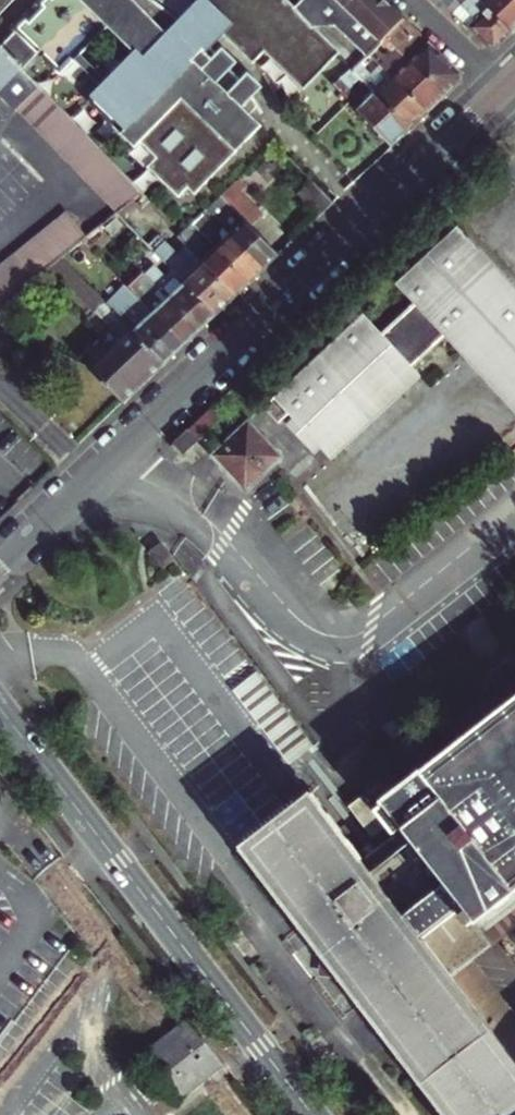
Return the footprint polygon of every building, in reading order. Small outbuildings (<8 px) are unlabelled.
[(15,0),(0,0),(0,14),(15,0)] [(285,0),(206,0),(196,12),(195,13),(185,23),(182,25),(144,0),(42,0),(37,5),(40,8),(31,18),(27,15),(13,29),(16,32),(1,48),(15,63),(23,70),(39,55),(60,77),(109,29),(139,59),(129,69),(126,66),(112,80),(115,83),(105,93),(102,90),(88,104),(134,150),(141,143),(156,159),(146,169),(180,204),(258,127),(246,115),(255,106),(226,77),(207,48),(219,35),(249,66),(261,54),(299,93),(338,54),(311,27),(306,21),(296,11),(295,10),(285,0)] [(185,23),(195,13),(181,0),(155,0),(185,23)] [(196,12),(206,0),(184,0),(196,12)] [(386,1),(385,0),(304,0),(295,10),(296,11),(306,21),(311,27),(338,24),(351,37),(386,1)] [(455,14),(470,0),(440,0),(455,14)] [(479,0),(470,0),(455,14),(490,47),(498,48),(514,33),(479,0)] [(514,33),(514,32),(514,0),(479,0),(514,33)] [(386,1),(351,37),(369,55),(383,42),(405,19),(386,1)] [(383,42),(387,46),(392,50),(395,46),(447,95),(462,82),(460,72),(405,19),(383,42)] [(402,69),(394,77),(429,112),(447,95),(395,46),(392,50),(387,46),(384,49),(402,69)] [(0,90),(17,107),(38,86),(23,70),(15,63),(1,48),(0,47),(0,90)] [(381,64),(370,76),(364,81),(376,94),(394,77),(381,64)] [(352,69),(345,76),(336,84),(342,91),(394,145),(411,129),(381,99),(376,94),(364,81),(361,78),(352,69)] [(366,72),(361,78),(364,81),(370,76),(366,72)] [(394,77),(376,94),(381,99),(411,129),(426,115),(429,112),(394,77)] [(19,110),(34,127),(120,212),(145,193),(38,86),(17,107),(0,90),(0,95),(17,112),(19,110)] [(266,269),(281,254),(254,224),(264,215),(243,191),(249,186),(240,177),(208,209),(232,234),(266,269)] [(334,202),(314,181),(299,194),(320,216),(334,202)] [(219,247),(253,282),(266,269),(232,234),(208,209),(204,213),(195,223),(219,247)] [(48,232),(37,241),(0,271),(0,312),(1,312),(9,304),(12,301),(22,292),(24,291),(84,241),(90,237),(71,213),(48,232)] [(197,254),(238,296),(253,282),(219,247),(195,223),(191,227),(181,237),(187,244),(197,254)] [(84,241),(93,250),(111,235),(103,226),(90,237),(84,241)] [(353,324),(256,418),(270,432),(279,423),(284,428),(312,458),(322,468),(410,384),(402,376),(436,343),(514,426),(514,307),(446,235),(386,292),(404,311),(371,343),(353,324)] [(152,245),(178,272),(218,315),(230,304),(238,296),(197,254),(187,244),(179,252),(161,236),(152,245)] [(157,272),(152,277),(203,329),(218,315),(178,272),(167,283),(157,272)] [(148,273),(131,288),(144,302),(186,345),(203,329),(152,277),(148,273)] [(144,302),(131,288),(127,284),(107,303),(167,364),(186,345),(144,302)] [(89,368),(124,403),(154,376),(167,364),(107,303),(94,290),(84,299),(121,338),(89,368)] [(12,301),(9,304),(1,312),(0,313),(0,324),(12,330),(38,305),(24,291),(22,292),(12,301)] [(201,416),(163,453),(173,463),(211,427),(201,416)] [(306,464),(312,458),(284,428),(278,434),(306,464)] [(215,456),(203,466),(237,502),(271,469),(238,433),(224,447),(220,442),(210,451),(215,456)] [(389,799),(391,802),(383,809),(402,831),(370,857),(315,790),(245,847),(333,955),(329,958),(328,973),(342,974),(347,970),(465,1114),(514,1114),(514,1037),(463,973),(503,941),(492,927),(514,908),(514,697),(389,799)] [(379,838),(393,827),(369,798),(355,809),(379,838)] [(228,1062),(192,1017),(145,1055),(182,1100),(228,1062)] [(147,1063),(135,1074),(159,1102),(171,1092),(147,1063)]
